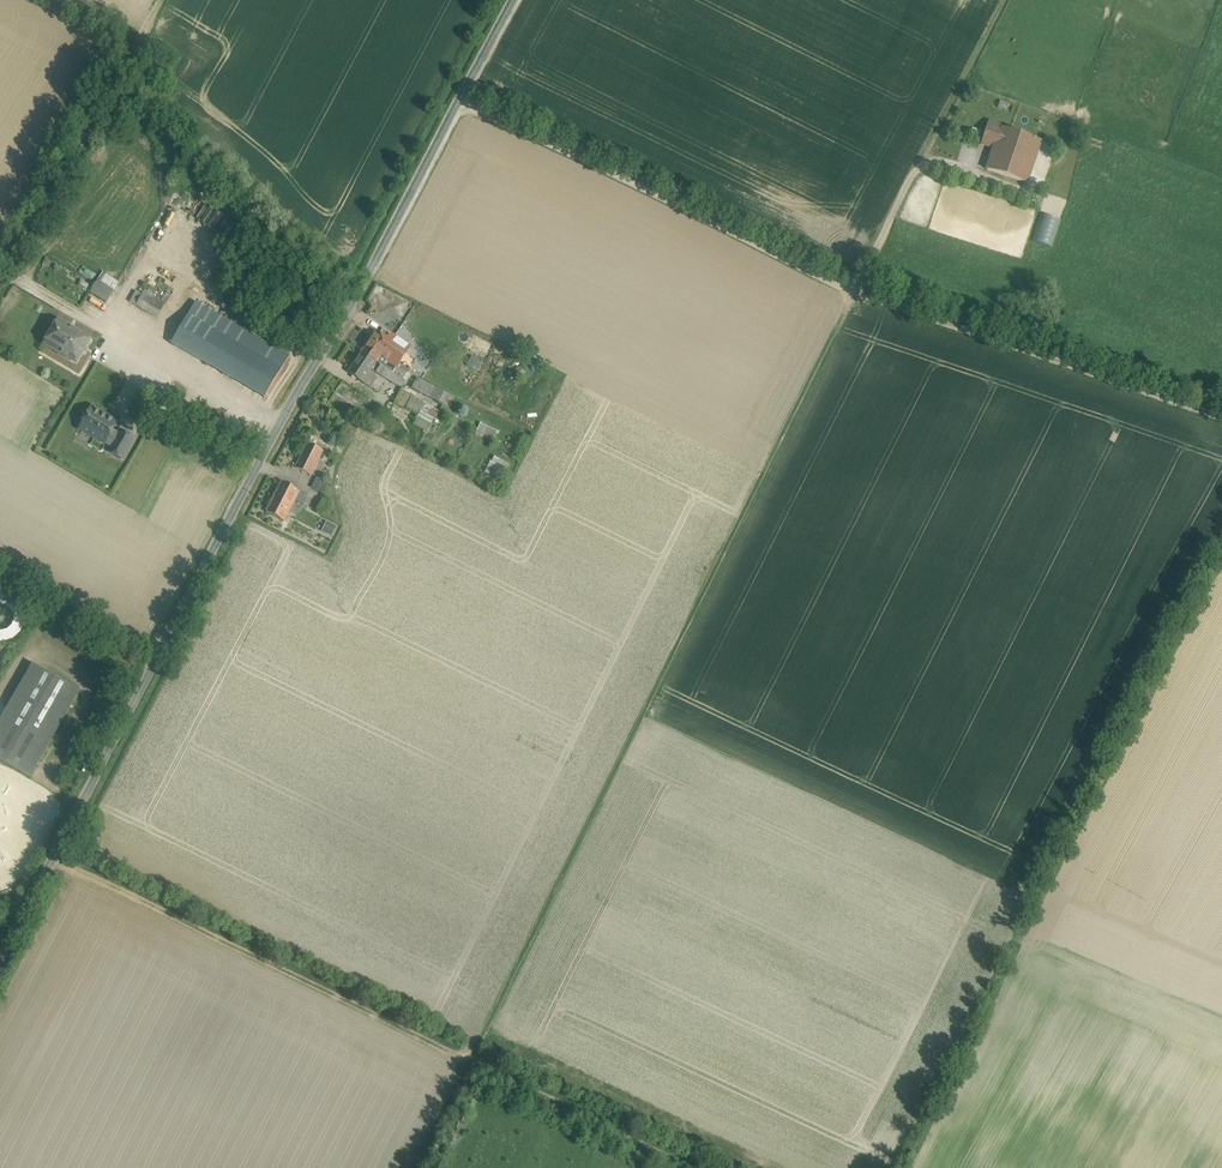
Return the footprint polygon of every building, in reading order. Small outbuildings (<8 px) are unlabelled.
[(1039,141),(991,124),(984,144),(997,149),(989,171),(1024,183),(1039,141)] [(112,291),(98,282),(93,290),(107,299),(112,291)] [(165,302),(145,289),(142,294),(136,303),(157,315),(165,302)] [(138,291),(132,300),(136,303),(142,294),(138,291)] [(288,353),(194,300),(187,313),(281,366),(288,353)] [(281,366),(187,313),(171,341),(265,394),(281,366)] [(71,326),(58,319),(43,345),(55,352),(58,348),(75,358),(80,349),(84,352),(90,343),(68,330),(71,326)] [(410,347),(384,329),(380,335),(375,332),(361,352),(362,352),(376,362),(393,373),(410,347)] [(362,352),(348,372),(371,387),(378,377),(370,372),(376,362),(362,352)] [(411,375),(398,367),(394,374),(381,366),(377,372),(389,380),(403,388),(411,375)] [(416,377),(411,387),(439,401),(444,391),(416,377)] [(414,423),(426,429),(437,410),(401,390),(395,401),(418,414),(414,423)] [(117,422),(92,408),(89,414),(84,422),(80,429),(105,443),(106,442),(112,431),(117,422)] [(89,414),(83,410),(78,419),(84,422),(89,414)] [(476,433),(494,440),(498,430),(480,423),(476,433)] [(112,431),(106,442),(112,445),(118,435),(112,431)] [(135,439),(120,431),(118,435),(112,445),(108,451),(124,460),(135,439)] [(313,435),(309,443),(323,451),(327,443),(313,435)] [(309,443),(296,468),(311,475),(323,451),(309,443)] [(484,472),(500,479),(508,462),(493,455),(484,472)] [(327,483),(317,478),(312,488),(322,493),(327,483)] [(300,492),(282,482),(274,497),(292,506),(300,492)] [(292,506),(274,497),(267,512),(284,521),(292,506)] [(322,530),(332,535),(337,526),(328,521),(322,530)] [(29,776),(78,691),(33,665),(0,724),(0,760),(29,776)]
